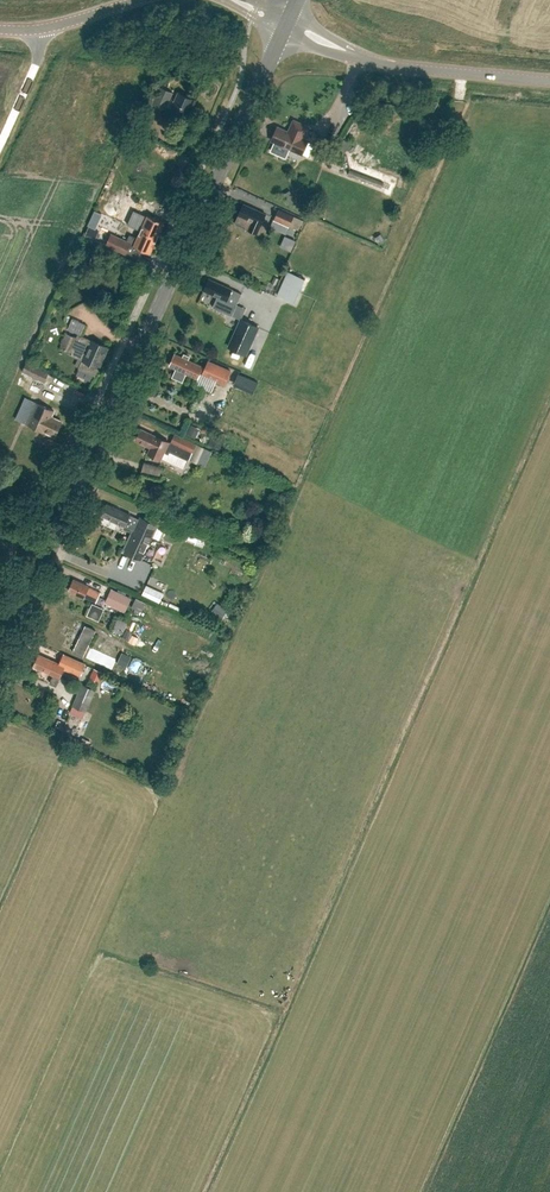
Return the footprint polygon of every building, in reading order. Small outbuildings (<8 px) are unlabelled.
[(174,101),(170,99),(173,92),(160,87),(152,104),(186,119),(195,99),(178,92),(174,101)] [(303,139),(309,127),(294,120),(288,132),(278,127),(272,140),(302,154),(308,141),(303,139)] [(179,141),(183,132),(172,127),(168,136),(179,141)] [(345,140),(340,147),(346,151),(351,144),(345,140)] [(350,170),(348,175),(381,188),(383,183),(350,170)] [(247,229),(257,234),(261,226),(266,214),(243,203),(238,215),(239,215),(235,223),(247,229)] [(298,230),(303,220),(279,209),(274,219),(298,230)] [(141,230),(157,238),(164,223),(148,215),(141,230)] [(95,240),(99,230),(89,226),(85,235),(84,237),(94,241),(95,240)] [(151,253),(157,238),(141,230),(137,238),(130,234),(127,241),(111,234),(106,245),(126,254),(131,244),(151,253)] [(375,238),(379,244),(386,240),(382,233),(375,238)] [(295,303),(305,279),(287,271),(277,295),(295,303)] [(205,290),(218,296),(213,307),(233,315),(238,304),(237,304),(242,294),(237,292),(224,287),(225,286),(209,279),(205,290)] [(78,334),(82,323),(69,316),(64,328),(78,334)] [(246,354),(258,327),(241,319),(229,346),(246,354)] [(79,338),(66,333),(60,348),(72,353),(72,355),(83,359),(79,368),(95,376),(99,367),(108,347),(92,340),(91,340),(80,335),(79,338)] [(183,358),(175,354),(170,365),(176,368),(173,375),(174,378),(180,381),(183,380),(187,372),(198,377),(200,374),(225,385),(231,371),(208,361),(205,368),(192,362),(189,360),(190,357),(185,354),(183,358)] [(45,382),(49,373),(33,365),(28,375),(45,382)] [(254,391),(258,383),(238,374),(235,383),(254,391)] [(54,410),(38,403),(37,405),(34,404),(26,421),(29,422),(28,424),(55,437),(62,421),(51,417),(54,410)] [(196,438),(200,429),(191,425),(187,434),(196,438)] [(171,443),(141,430),(137,440),(151,447),(148,453),(161,459),(164,452),(168,454),(170,451),(189,460),(189,459),(196,444),(175,434),(171,443)] [(213,432),(208,444),(220,449),(225,436),(213,432)] [(196,444),(189,459),(197,462),(204,447),(196,444)] [(139,462),(138,472),(157,474),(158,464),(139,462)] [(140,519),(136,517),(107,504),(102,515),(135,530),(125,552),(141,559),(157,525),(141,518),(140,519)] [(197,542),(200,536),(188,532),(186,538),(197,542)] [(96,602),(101,592),(89,587),(73,579),(69,590),(84,597),(84,596),(96,602)] [(143,584),(138,593),(157,602),(161,592),(143,584)] [(111,589),(105,602),(125,611),(131,598),(111,589)] [(136,597),(132,606),(142,611),(146,602),(136,597)] [(99,621),(104,609),(92,603),(87,615),(99,621)] [(230,613),(223,607),(217,614),(224,620),(230,613)] [(86,625),(73,652),(83,656),(96,630),(86,625)] [(126,667),(131,657),(122,653),(117,663),(126,667)] [(85,664),(64,654),(59,664),(55,662),(39,654),(34,666),(54,675),(50,683),(56,685),(64,668),(80,676),(85,664)] [(99,682),(104,673),(94,668),(90,678),(99,682)] [(73,706),(86,712),(96,690),(82,684),(73,706)] [(64,743),(78,748),(81,740),(67,734),(64,743)] [(79,748),(85,751),(88,741),(82,739),(79,748)]
